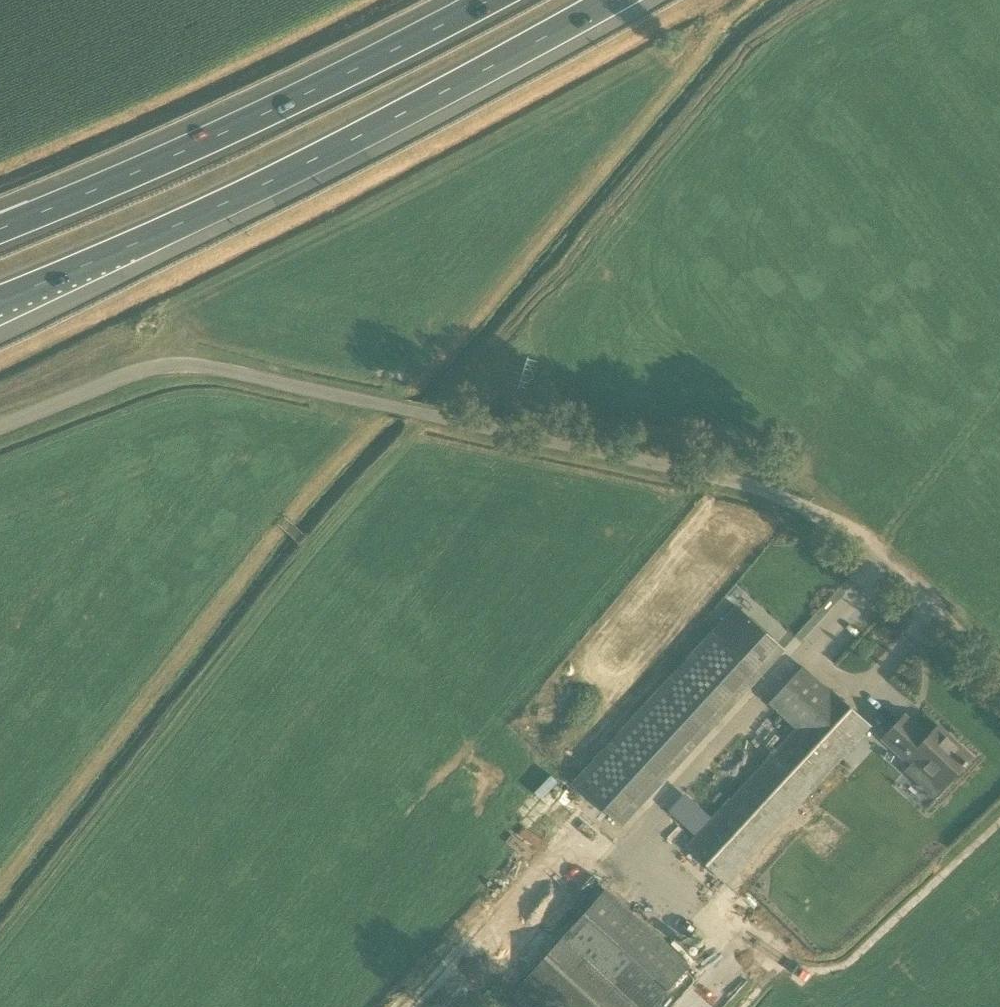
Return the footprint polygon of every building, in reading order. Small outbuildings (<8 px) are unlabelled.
[(703,642),(750,686),(784,649),(736,605),(703,642)] [(667,681),(574,782),(622,826),(750,686),(703,642),(667,681)] [(769,703),(794,727),(685,845),(726,883),(871,727),(832,690),(830,692),(803,667),(769,703)] [(939,726),(927,738),(905,717),(906,716),(905,715),(883,739),(882,741),(912,769),(916,764),(943,790),(973,757),(939,726)] [(552,805),(570,785),(562,777),(543,797),(552,805)] [(525,801),(493,836),(518,858),(525,851),(508,836),(533,808),(525,801)] [(540,882),(492,933),(485,927),(469,944),(495,968),(558,899),(540,882)] [(540,1006),(651,1006),(690,964),(605,888),(517,986),(540,1006)] [(445,1000),(451,1006),(457,1006),(475,993),(467,982),(445,1000)]
